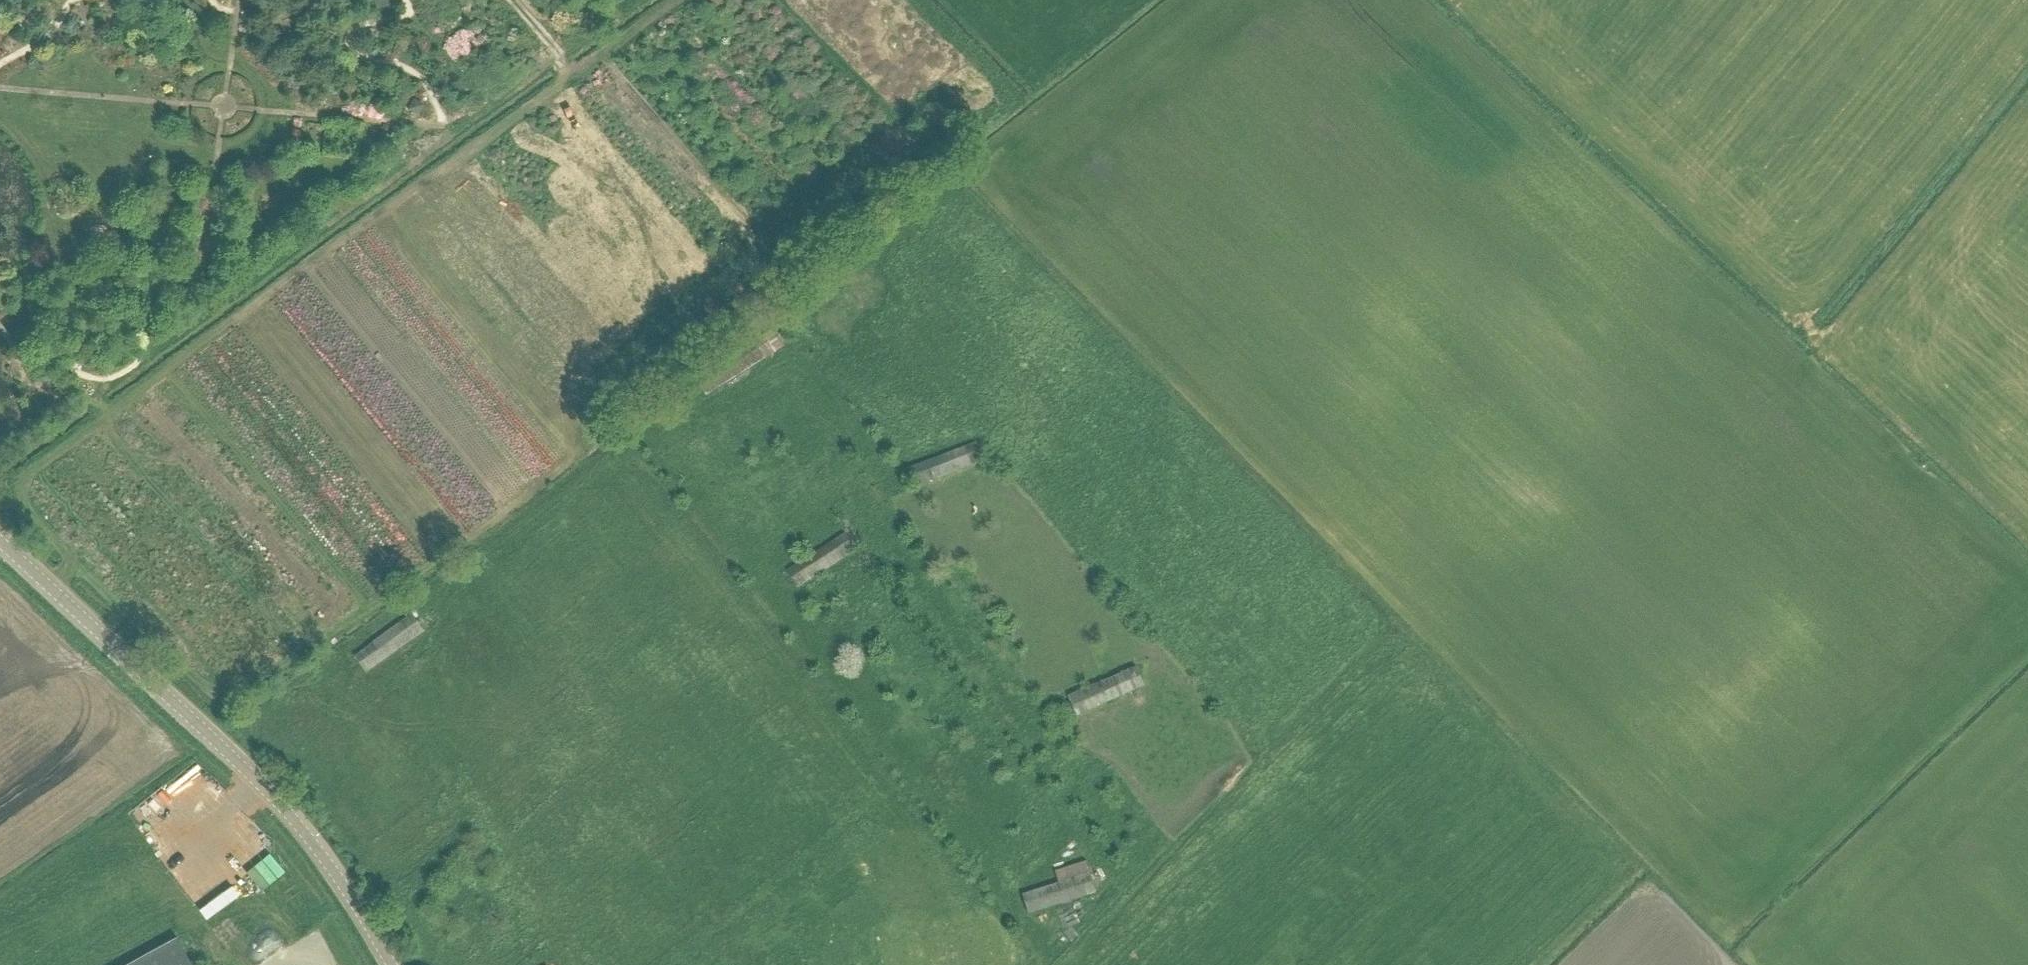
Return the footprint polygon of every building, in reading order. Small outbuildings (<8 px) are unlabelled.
[(416,99),(409,110),(420,116),(426,105),(416,99)] [(915,487),(983,461),(975,442),(907,467),(915,487)] [(798,587),(856,550),(845,532),(787,569),(798,587)] [(366,672),(424,631),(412,613),(354,655),(366,672)] [(1076,715),(1144,685),(1136,665),(1067,696),(1076,715)] [(1057,881),(1089,871),(1085,859),(1054,869),(1057,881)] [(1028,913),(1095,892),(1089,872),(1022,892),(1028,913)] [(130,964),(195,964),(180,938),(130,964)]
